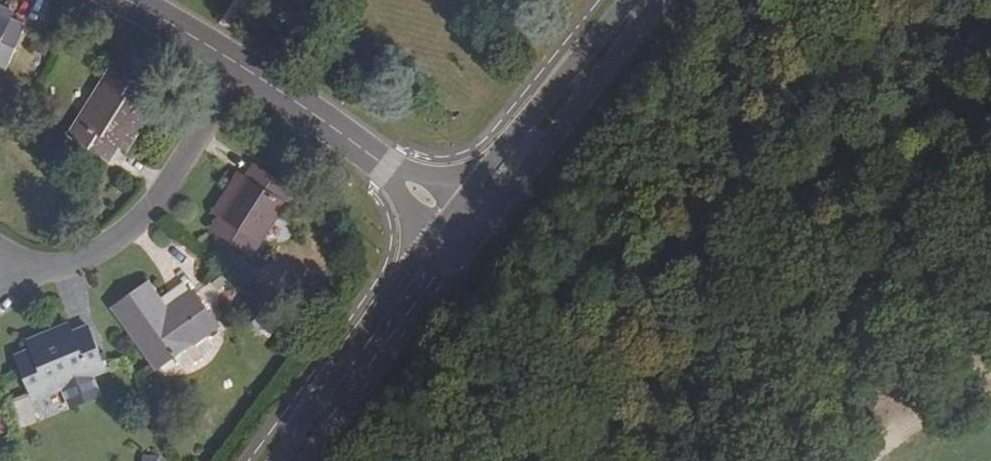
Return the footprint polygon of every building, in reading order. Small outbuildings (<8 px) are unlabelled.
[(0,4),(0,15),(11,20),(16,10),(0,4)] [(11,20),(0,15),(0,67),(5,70),(25,26),(11,20)] [(71,134),(110,160),(119,147),(144,109),(152,95),(112,70),(71,134)] [(129,154),(153,115),(144,109),(119,147),(129,154)] [(256,165),(248,177),(222,219),(214,232),(253,256),(294,191),(256,165)] [(213,213),(222,219),(248,177),(239,172),(213,213)] [(168,311),(149,285),(114,310),(157,369),(172,359),(180,370),(184,370),(209,352),(210,348),(202,338),(217,327),(194,293),(168,311)] [(70,323),(26,340),(30,351),(74,333),(70,323)] [(106,371),(89,328),(74,333),(30,351),(17,357),(34,401),(106,371)] [(25,394),(8,400),(17,428),(34,423),(25,394)]
